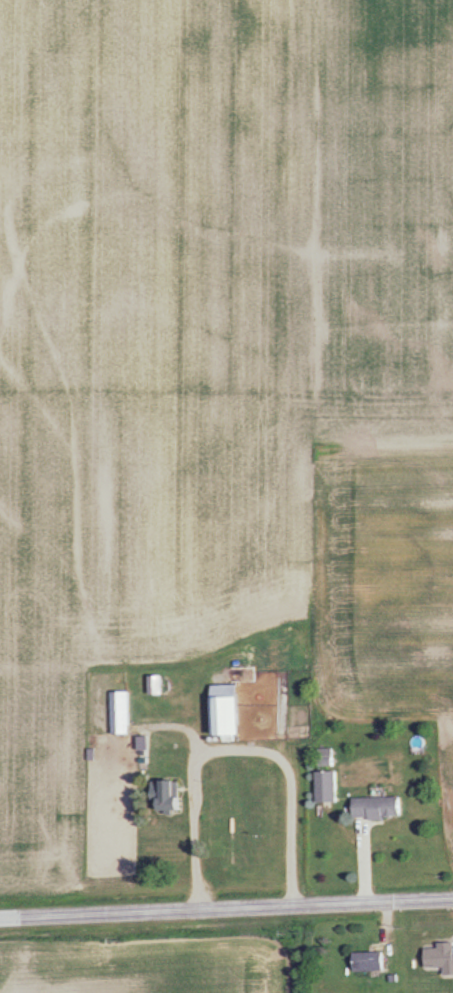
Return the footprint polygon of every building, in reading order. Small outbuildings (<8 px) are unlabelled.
[(154,693),(165,693),(165,677),(154,677),(154,693)] [(247,734),(245,684),(219,685),(221,741),(238,741),(238,734),(247,734)] [(131,691),(114,691),(114,734),(131,734),(131,691)] [(341,803),(341,770),(318,770),(318,803),(341,803)] [(160,810),(187,809),(186,781),(159,782),(160,810)] [(356,818),(406,818),(406,797),(356,797),(356,818)] [(429,945),(430,967),(452,967),(452,945),(429,945)] [(390,953),(358,953),(358,971),(390,971),(390,953)]
